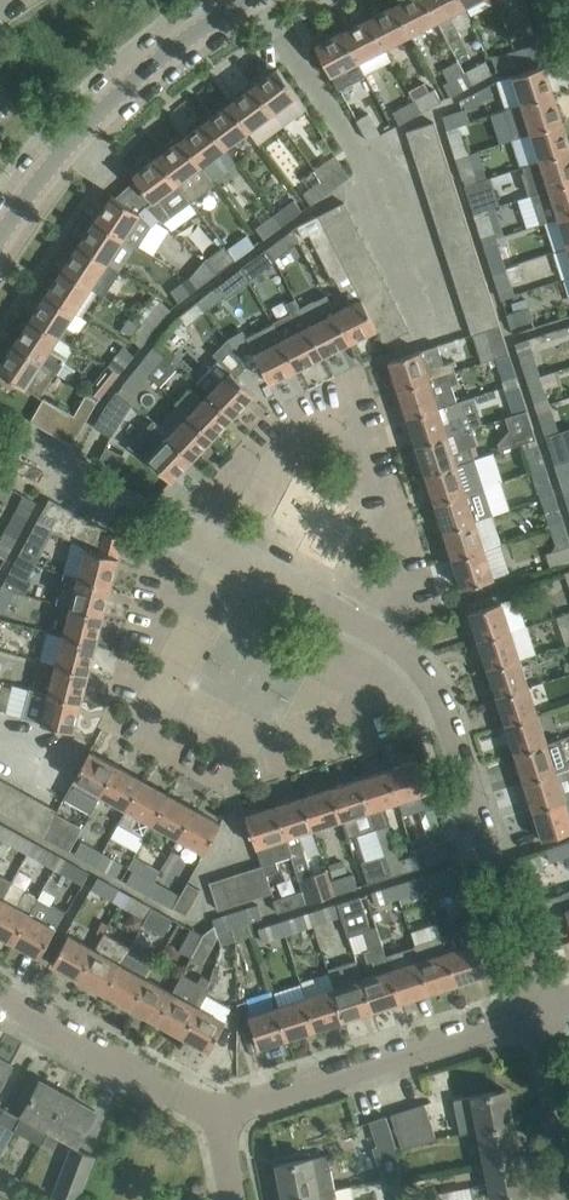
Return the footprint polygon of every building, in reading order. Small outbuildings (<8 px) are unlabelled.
[(429,0),(403,0),(396,4),(411,33),(438,19),(438,17),(429,0)] [(438,17),(438,19),(451,43),(463,37),(450,13),(463,6),(460,0),(429,0),(438,17)] [(396,4),(370,17),(378,34),(384,47),(411,33),(396,4)] [(370,17),(343,31),(351,46),(358,60),(384,47),(378,34),(370,17)] [(351,46),(343,31),(316,45),(339,89),(366,74),(358,60),(351,46)] [(538,42),(531,44),(529,37),(520,40),(527,61),(543,56),(538,42)] [(512,43),(514,50),(492,57),(497,71),(527,61),(520,40),(512,43)] [(443,69),(448,81),(443,83),(450,96),(472,84),(466,71),(465,71),(458,60),(443,69)] [(472,84),(493,73),(486,61),(466,71),(472,84)] [(545,65),(514,75),(515,78),(503,81),(512,108),(554,94),(545,65)] [(297,94),(278,67),(253,85),(273,112),(297,94)] [(273,112),(253,85),(230,103),(249,130),(273,112)] [(420,112),(442,100),(435,88),(413,100),(420,112)] [(554,94),(512,108),(506,110),(511,123),(528,118),(532,132),(563,122),(554,94)] [(420,112),(413,100),(392,111),(400,124),(420,112)] [(249,130),(230,103),(205,121),(225,147),(236,163),(247,156),(235,140),(249,130)] [(447,129),(470,122),(465,107),(442,115),(447,129)] [(368,113),(357,119),(369,140),(380,134),(368,113)] [(225,147),(205,121),(182,138),(201,165),(225,147)] [(439,135),(435,121),(407,131),(411,144),(439,135)] [(532,132),(512,139),(521,167),(524,166),(524,167),(568,153),(568,140),(563,122),(532,132)] [(456,158),(469,154),(462,130),(448,134),(456,158)] [(415,158),(444,149),(439,135),(411,144),(415,158)] [(201,165),(182,138),(158,156),(191,201),(215,184),(201,165)] [(420,171),(448,162),(444,149),(415,158),(420,171)] [(522,173),(529,194),(532,193),(533,195),(551,189),(568,184),(568,153),(524,167),(525,171),(522,173)] [(469,154),(456,158),(463,180),(476,176),(469,154)] [(158,156),(133,174),(136,178),(127,188),(146,206),(164,222),(191,201),(158,156)] [(424,184),(452,175),(448,162),(420,171),(424,184)] [(330,190),(338,184),(349,175),(342,165),(322,179),(330,190)] [(428,198),(457,189),(452,175),(424,184),(428,198)] [(320,180),(307,189),(303,192),(311,204),(330,190),(322,179),(320,180)] [(533,195),(537,208),(555,203),(560,219),(568,216),(568,184),(551,189),(533,195)] [(284,195),(279,187),(265,198),(275,213),(274,214),(283,225),(303,211),(289,192),(284,195)] [(474,214),(487,210),(480,187),(467,191),(474,214)] [(146,206),(127,188),(117,197),(112,194),(97,217),(125,237),(138,246),(152,225),(141,212),(139,211),(146,206)] [(433,212),(461,203),(457,189),(428,198),(433,212)] [(351,215),(344,202),(320,214),(326,227),(351,215)] [(437,225),(466,216),(461,203),(433,212),(437,225)] [(483,243),(497,239),(487,210),(474,214),(483,243)] [(283,225),(274,214),(255,227),(264,239),(283,225)] [(297,226),(303,238),(310,235),(337,289),(327,294),(351,340),(376,328),(378,327),(373,316),(366,303),(364,298),(362,299),(358,292),(352,279),(345,266),(339,253),(332,240),(326,227),(320,214),(297,226)] [(332,240),(357,227),(351,215),(326,227),(332,240)] [(441,239),(470,230),(466,216),(437,225),(441,239)] [(560,219),(568,246),(568,216),(560,219)] [(109,261),(125,237),(97,217),(80,242),(109,261)] [(339,253),(364,240),(357,227),(332,240),(339,253)] [(446,253),(474,243),(470,230),(441,239),(446,253)] [(227,249),(236,260),(256,245),(247,234),(227,249)] [(266,248),(275,260),(295,246),(286,234),(266,248)] [(492,272),(506,268),(497,239),(483,243),(492,272)] [(339,253),(345,266),(370,253),(364,240),(339,253)] [(80,242),(64,268),(92,287),(103,296),(120,271),(107,263),(109,261),(80,242)] [(450,266),(479,257),(474,243),(446,253),(450,266)] [(275,260),(266,248),(249,261),(258,273),(275,260)] [(208,263),(216,275),(236,260),(227,249),(208,263)] [(345,266),(352,279),(377,266),(370,253),(345,266)] [(455,280),(483,271),(479,257),(450,266),(455,280)] [(188,277),(197,289),(216,275),(208,263),(188,277)] [(501,300),(526,292),(518,264),(506,268),(492,272),(501,300)] [(352,279),(358,292),(384,278),(377,266),(352,279)] [(103,296),(92,287),(64,268),(47,293),(75,312),(90,289),(103,296)] [(459,293),(487,284),(483,271),(455,280),(459,293)] [(197,289),(188,277),(170,291),(179,302),(197,289)] [(364,298),(366,303),(390,291),(384,278),(358,292),(362,299),(364,298)] [(463,307),(492,298),(487,284),(459,293),(463,307)] [(200,298),(208,310),(220,301),(225,297),(216,286),(200,298)] [(373,316),(397,304),(390,291),(366,303),(373,316)] [(59,337),(75,312),(47,293),(31,317),(59,337)] [(327,294),(300,308),(305,317),(324,354),(351,340),(327,294)] [(145,321),(157,329),(174,308),(156,295),(137,320),(136,320),(142,324),(145,321)] [(178,316),(188,327),(208,310),(200,298),(178,316)] [(290,313),(273,322),(281,339),(296,369),(324,354),(305,317),(300,308),(296,298),(285,303),(290,313)] [(468,320),(496,311),(492,298),(463,307),(468,320)] [(397,304),(373,316),(378,327),(376,328),(377,330),(403,317),(397,304)] [(511,327),(534,320),(529,306),(507,313),(511,327)] [(500,325),(496,311),(468,320),(472,334),(487,329),(500,325)] [(137,320),(131,315),(120,331),(141,347),(157,329),(145,321),(142,324),(136,320),(137,320)] [(59,337),(31,317),(14,343),(56,371),(59,373),(67,361),(51,350),(59,337)] [(377,330),(384,342),(410,330),(403,317),(377,330)] [(248,339),(253,349),(259,360),(270,382),(296,369),(281,339),(273,322),(272,323),(247,336),(248,339)] [(496,358),(510,353),(500,325),(487,329),(496,358)] [(0,364),(0,370),(39,396),(53,376),(56,371),(14,343),(0,364)] [(438,345),(438,344),(420,350),(389,360),(399,390),(406,387),(431,379),(430,378),(455,371),(452,361),(444,364),(438,345)] [(118,376),(120,374),(135,355),(123,346),(106,367),(118,376)] [(139,364),(149,374),(164,356),(152,347),(139,364)] [(505,386),(519,381),(510,353),(496,358),(505,386)] [(527,378),(540,374),(533,353),(520,357),(527,378)] [(220,381),(210,392),(234,415),(255,393),(248,387),(237,376),(231,370),(219,359),(208,370),(220,381)] [(118,391),(128,400),(149,374),(139,364),(118,391)] [(118,376),(106,367),(89,390),(101,398),(118,376)] [(416,416),(435,410),(456,403),(456,402),(451,386),(459,384),(455,371),(430,378),(431,379),(406,387),(399,390),(408,418),(416,416)] [(540,374),(527,378),(534,402),(548,398),(540,374)] [(514,414),(527,409),(519,381),(505,386),(514,414)] [(202,401),(191,390),(179,403),(214,436),(234,415),(210,392),(202,401)] [(106,405),(94,426),(111,436),(131,402),(128,400),(118,391),(106,405)] [(74,415),(86,421),(97,400),(86,394),(74,415)] [(44,398),(42,399),(31,420),(45,429),(58,406),(44,398)] [(214,436),(179,403),(177,404),(188,414),(169,434),(173,437),(181,446),(193,458),(214,436)] [(465,431),(456,403),(435,410),(416,416),(408,418),(417,446),(449,436),(465,431)] [(551,409),(538,413),(546,436),(558,431),(568,428),(568,403),(551,409)] [(45,429),(59,436),(71,413),(58,406),(45,429)] [(523,443),(537,438),(527,409),(514,414),(523,443)] [(86,421),(74,415),(71,413),(59,436),(73,444),(86,421)] [(153,421),(129,446),(148,457),(172,480),(193,458),(181,446),(173,437),(169,434),(168,435),(153,421)] [(421,461),(426,474),(474,458),(475,458),(471,445),(478,443),(473,428),(465,431),(449,436),(417,446),(413,448),(417,462),(421,461)] [(555,464),(568,459),(558,431),(546,436),(555,464)] [(525,450),(514,453),(520,475),(532,471),(546,467),(537,438),(523,443),(525,450)] [(426,474),(421,476),(426,490),(430,488),(435,503),(467,492),(483,487),(474,458),(426,474)] [(568,489),(568,463),(568,459),(555,464),(563,491),(568,489)] [(540,498),(555,494),(546,467),(532,471),(540,498)] [(467,492),(435,503),(444,529),(476,519),(492,514),(483,487),(467,492)] [(550,527),(564,523),(555,494),(540,498),(550,527)] [(65,506),(50,498),(37,522),(48,528),(52,530),(65,506)] [(65,537),(77,515),(78,513),(65,506),(52,530),(65,537)] [(18,538),(29,517),(16,510),(6,528),(4,532),(18,538)] [(78,513),(77,515),(65,537),(79,544),(92,521),(78,513)] [(444,531),(437,533),(442,547),(449,545),(453,558),(461,556),(485,548),(476,519),(444,529),(444,531)] [(105,533),(107,529),(92,521),(79,544),(85,547),(96,550),(100,542),(105,533)] [(550,527),(557,550),(568,547),(568,538),(564,523),(550,527)] [(2,536),(0,539),(0,556),(6,560),(18,538),(4,532),(2,536)] [(105,533),(100,542),(96,550),(85,547),(78,576),(111,586),(118,556),(123,537),(105,533)] [(26,541),(19,553),(37,563),(44,550),(26,541)] [(461,556),(453,558),(462,587),(470,585),(486,580),(495,577),(485,548),(461,556)] [(19,553),(3,584),(15,590),(27,593),(33,581),(28,579),(37,563),(19,553)] [(70,606),(103,615),(111,586),(78,576),(64,573),(56,603),(70,606)] [(3,584),(0,589),(0,612),(2,614),(15,590),(3,584)] [(559,590),(563,605),(568,603),(568,587),(559,590)] [(493,604),(470,611),(479,639),(509,629),(500,601),(493,604)] [(96,643),(103,615),(70,606),(63,635),(96,643)] [(524,626),(524,625),(509,629),(479,639),(489,669),(520,659),(536,654),(527,625),(524,626)] [(89,671),(96,643),(63,635),(56,663),(89,671)] [(529,685),(520,659),(489,669),(497,696),(529,685)] [(81,700),(89,671),(56,663),(49,692),(67,696),(81,700)] [(538,713),(529,685),(497,696),(506,724),(538,713)] [(30,687),(22,717),(74,730),(81,700),(67,696),(49,692),(30,687)] [(547,742),(538,713),(506,724),(515,752),(547,742)] [(547,742),(515,752),(524,781),(568,766),(568,762),(561,737),(547,742)] [(116,765),(90,750),(65,795),(91,810),(116,765)] [(417,759),(388,769),(399,800),(427,791),(417,759)] [(126,807),(142,779),(116,765),(91,810),(92,810),(101,793),(126,807)] [(524,781),(534,809),(563,800),(568,798),(568,766),(524,781)] [(388,769),(360,778),(363,787),(370,809),(376,829),(388,825),(390,824),(384,805),(399,800),(388,769)] [(360,778),(331,787),(334,796),(341,819),(347,838),(376,830),(376,829),(370,809),(363,787),(360,778)] [(142,779),(126,807),(118,822),(143,837),(152,822),(168,793),(142,779)] [(6,815),(20,789),(8,782),(0,796),(0,811),(6,815)] [(341,819),(331,787),(303,796),(313,828),(341,819)] [(6,815),(19,822),(33,796),(20,789),(6,815)] [(179,836),(194,808),(168,793),(152,822),(179,836)] [(19,822),(31,828),(45,803),(33,796),(19,822)] [(313,828),(303,796),(275,805),(292,856),(301,891),(305,904),(335,895),(327,870),(311,874),(299,833),(313,828)] [(534,809),(543,839),(568,830),(568,798),(563,800),(534,809)] [(44,835),(51,823),(58,810),(45,803),(31,828),(44,835)] [(292,856),(275,805),(246,815),(262,865),(266,875),(279,871),(276,861),(292,856)] [(209,844),(221,823),(194,808),(179,836),(205,851),(209,844)] [(8,827),(0,822),(0,840),(1,840),(8,827)] [(51,823),(44,835),(68,849),(70,850),(77,837),(63,830),(51,823)] [(27,855),(34,841),(8,827),(1,840),(27,855)] [(391,834),(379,838),(384,856),(390,876),(415,868),(411,856),(399,859),(391,834)] [(443,839),(420,847),(414,849),(420,867),(426,865),(449,857),(443,839)] [(555,845),(546,848),(551,861),(568,856),(568,840),(555,845)] [(54,869),(61,856),(34,841),(27,855),(54,869)] [(94,864),(101,852),(82,841),(75,853),(94,864)] [(101,852),(94,864),(117,876),(124,864),(101,852)] [(61,856),(54,869),(82,885),(90,872),(61,856)] [(390,876),(384,856),(363,862),(368,883),(390,876)] [(343,860),(326,865),(328,869),(327,870),(335,895),(358,887),(354,873),(347,875),(343,860)] [(272,892),(266,875),(262,865),(250,869),(258,897),(272,892)] [(429,894),(458,884),(452,866),(423,876),(427,890),(429,894)] [(147,893),(154,881),(134,869),(126,882),(147,893)] [(245,901),(258,897),(250,869),(236,873),(245,901)] [(232,905),(245,901),(236,873),(223,877),(232,905)] [(11,883),(12,881),(0,875),(0,903),(11,883)] [(427,890),(423,876),(394,885),(398,898),(400,898),(404,907),(416,904),(412,894),(427,890)] [(90,890),(112,902),(120,889),(98,877),(90,890)] [(218,910),(232,905),(223,877),(209,882),(218,910)] [(180,895),(154,881),(147,893),(173,907),(180,895)] [(180,895),(173,907),(174,908),(186,914),(200,889),(188,883),(187,882),(180,895)] [(398,898),(394,885),(371,892),(376,905),(398,898)] [(0,903),(0,934),(13,942),(30,912),(38,897),(24,890),(17,904),(3,897),(0,903)] [(305,904),(301,891),(273,899),(278,912),(305,904)] [(561,893),(568,919),(568,891),(561,893)] [(144,919),(152,907),(132,896),(124,908),(144,919)] [(363,931),(369,949),(363,950),(372,975),(362,979),(372,1010),(400,1001),(387,956),(378,925),(371,927),(360,896),(338,903),(339,908),(341,917),(347,936),(363,931)] [(51,904),(51,905),(38,897),(13,942),(40,956),(65,911),(51,904)] [(339,908),(338,903),(314,910),(319,924),(341,917),(339,908)] [(258,904),(235,911),(240,925),(263,918),(258,904)] [(145,920),(142,924),(163,936),(173,919),(152,907),(144,919),(145,920)] [(235,911),(212,918),(214,925),(218,936),(221,945),(236,940),(232,927),(240,925),(235,911)] [(285,935),(309,928),(304,914),(280,921),(285,935)] [(285,935),(280,921),(258,928),(262,942),(285,935)] [(415,928),(417,937),(441,934),(440,924),(415,928)] [(202,934),(191,955),(204,962),(218,936),(214,925),(203,934),(202,934)] [(442,936),(457,982),(487,973),(471,926),(443,936),(442,936)] [(191,955),(202,934),(190,928),(180,949),(191,955)] [(94,949),(68,935),(64,942),(52,963),(78,977),(94,949)] [(441,936),(414,945),(415,948),(414,948),(428,992),(457,982),(442,936),(441,936)] [(117,939),(108,957),(94,949),(78,977),(104,992),(120,963),(127,951),(130,946),(117,939)] [(428,992),(414,948),(387,956),(400,1001),(428,992)] [(142,960),(127,951),(120,963),(104,992),(130,1006),(145,978),(147,979),(157,961),(145,954),(142,960)] [(356,961),(328,970),(329,975),(330,974),(334,988),(333,988),(343,1019),(372,1010),(362,979),(356,961)] [(330,974),(329,975),(301,984),(305,997),(315,1028),(343,1019),(333,988),(334,988),(330,974)] [(171,992),(156,1021),(182,1035),(205,993),(207,990),(206,989),(211,980),(202,976),(197,984),(181,975),(171,992)] [(147,979),(145,978),(130,1006),(156,1021),(171,992),(147,979)] [(231,1007),(205,993),(182,1035),(210,1050),(225,1022),(224,1021),(231,1007)] [(305,997),(277,1006),(284,1028),(287,1038),(315,1028),(305,997)] [(277,1006),(249,1015),(249,1017),(252,1024),(259,1047),(287,1038),(284,1028),(277,1006)] [(11,1063),(0,1057),(0,1084),(11,1063)] [(41,1080),(36,1088),(22,1113),(49,1128),(68,1094),(41,1080)] [(513,1122),(506,1089),(473,1095),(479,1128),(513,1122)] [(49,1128),(42,1141),(53,1147),(60,1134),(77,1143),(95,1110),(68,1094),(49,1128)] [(436,1138),(432,1126),(425,1103),(409,1108),(421,1144),(436,1138)] [(402,1150),(421,1144),(409,1108),(391,1114),(398,1137),(402,1150)] [(21,1117),(5,1109),(0,1119),(0,1157),(21,1117)] [(386,1116),(369,1121),(377,1144),(372,1146),(382,1176),(401,1173),(394,1139),(386,1116)] [(519,1157),(513,1122),(479,1128),(486,1163),(519,1157)] [(71,1199),(79,1199),(96,1157),(73,1148),(55,1194),(71,1199)] [(333,1186),(332,1178),(328,1155),(278,1164),(284,1196),(333,1186)] [(486,1199),(526,1191),(519,1157),(486,1163),(490,1183),(471,1186),(474,1199),(486,1199)] [(284,1196),(285,1199),(320,1199),(318,1191),(334,1188),(333,1186),(284,1196)]
